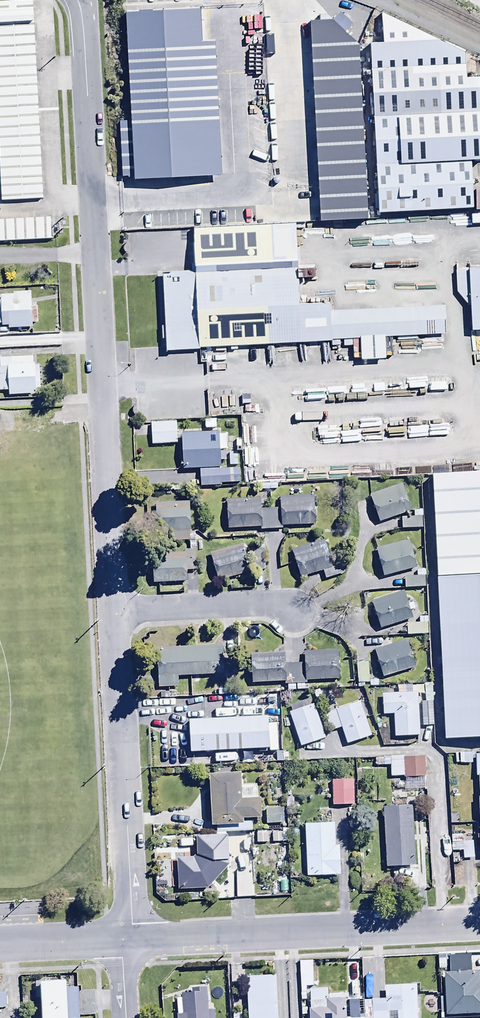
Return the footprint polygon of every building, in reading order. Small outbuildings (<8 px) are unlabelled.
[(0,2),(0,209),(47,207),(38,1),(0,2)] [(204,40),(202,9),(128,13),(134,122),(123,123),(126,183),(222,178),(216,39),(204,40)] [(385,37),(370,41),(378,216),(477,212),(473,59),(381,16),(385,37)] [(336,21),(313,22),(323,222),(372,220),(363,45),(336,21)] [(60,243),(59,218),(0,221),(0,246),(60,243)] [(193,228),(196,278),(300,273),(298,223),(193,228)] [(464,266),(467,333),(479,333),(479,266),(464,266)] [(304,273),(170,279),(173,349),(454,336),(453,307),(306,313),(304,273)] [(30,290),(12,291),(12,294),(0,295),(0,324),(1,324),(1,325),(7,325),(8,328),(31,326),(31,322),(38,322),(37,305),(31,306),(30,290)] [(0,357),(0,391),(8,391),(8,394),(33,394),(33,390),(34,390),(34,388),(39,388),(38,364),(32,364),(32,356),(0,357)] [(150,423),(151,445),(177,444),(176,421),(150,423)] [(200,469),(219,469),(219,461),(225,461),(225,451),(227,451),(227,434),(218,435),(218,432),(181,433),(182,470),(200,469)] [(219,469),(200,469),(201,487),(221,486),(221,484),(239,483),(239,468),(219,469)] [(410,511),(400,485),(369,496),(379,523),(410,511)] [(313,497),(279,497),(279,509),(260,509),(260,499),(226,500),(227,528),(260,528),(260,530),(282,530),(282,526),(314,525),(313,497)] [(188,503),(155,504),(156,542),(194,541),(194,531),(189,531),(188,503)] [(401,517),(401,529),(422,529),(421,510),(414,511),(414,517),(401,517)] [(323,540),(292,550),(301,579),(322,572),(325,580),(345,574),(341,563),(332,566),(323,540)] [(407,540),(375,549),(383,577),(415,568),(407,540)] [(242,544),(210,554),(217,580),(250,570),(242,544)] [(264,547),(253,548),(253,570),(265,570),(264,547)] [(151,555),(152,584),(187,582),(186,570),(197,569),(196,550),(185,551),(185,553),(151,555)] [(416,576),(404,577),(404,588),(424,588),(424,569),(416,570),(416,576)] [(449,738),(479,737),(479,576),(442,577),(449,738)] [(402,592),(371,601),(379,629),(411,619),(402,592)] [(418,623),(406,623),(407,636),(427,635),(426,617),(418,618),(418,623)] [(406,640),(374,650),(382,678),(415,668),(406,640)] [(222,646),(156,649),(158,689),(178,688),(178,677),(223,675),(222,646)] [(307,691),(307,681),(338,680),(337,650),(303,651),(303,663),(285,664),(285,653),(249,654),(250,683),(284,682),(284,685),(286,685),(286,691),(307,691)] [(424,702),(421,702),(421,726),(433,726),(432,684),(424,684),(424,702)] [(404,693),(381,693),(382,715),(393,715),(393,737),(419,736),(419,693),(414,693),(414,685),(404,685),(404,693)] [(371,736),(359,701),(321,714),(327,733),(340,728),(346,744),(371,736)] [(313,704),(288,712),(300,747),(325,739),(313,704)] [(192,750),(271,746),(269,715),(191,719),(192,750)] [(271,750),(271,762),(282,762),(282,750),(271,750)] [(472,753),(459,753),(459,764),(472,764),(472,753)] [(424,756),(374,757),(375,766),(389,766),(389,778),(425,777),(424,756)] [(242,772),(208,774),(211,824),(214,824),(215,833),(252,831),(252,821),(243,821),(242,817),(260,816),(259,796),(243,797),(242,772)] [(353,780),(332,780),(331,806),(352,806),(353,780)] [(413,806),(381,807),(385,868),(416,866),(413,806)] [(283,808),(265,808),(266,824),(283,824),(283,808)] [(334,823),(304,823),(305,877),(339,876),(339,846),(335,846),(334,823)] [(208,889),(229,865),(227,835),(195,836),(196,857),(176,858),(177,890),(208,889)] [(461,835),(451,835),(451,850),(462,850),(462,859),(474,859),(474,841),(462,841),(461,835)] [(443,974),(445,1017),(479,1015),(479,981),(478,981),(478,973),(443,974)] [(276,977),(246,978),(247,1017),(278,1017),(276,977)] [(41,981),(42,1017),(79,1017),(78,988),(65,988),(65,979),(41,981)] [(416,986),(384,987),(384,1000),(363,1001),(364,1017),(417,1017),(416,986)] [(214,1010),(207,1010),(206,988),(190,989),(190,994),(180,995),(180,999),(175,999),(176,1017),(215,1017),(214,1010)] [(345,1000),(327,1000),(327,989),(308,990),(309,1017),(345,1017),(345,1000)]
